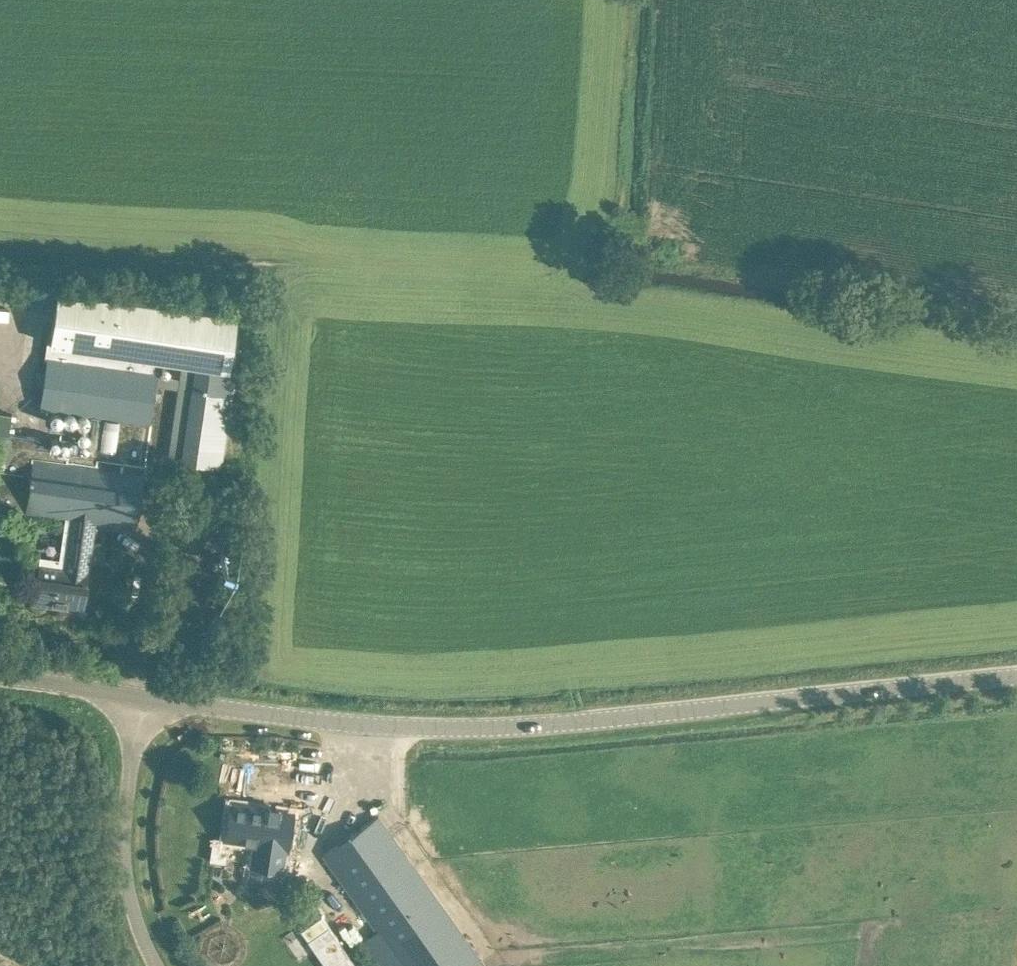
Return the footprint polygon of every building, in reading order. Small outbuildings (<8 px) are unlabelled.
[(159,359),(229,369),(237,314),(58,288),(50,343),(115,353),(159,359)] [(73,517),(95,520),(135,526),(144,461),(145,455),(149,422),(150,422),(159,359),(115,353),(115,355),(104,353),(85,351),(83,362),(48,357),(41,407),(94,414),(89,453),(74,451),(37,445),(38,438),(10,434),(4,469),(0,469),(0,506),(73,517)] [(184,443),(181,461),(221,467),(224,449),(211,447),(198,445),(184,443)] [(173,493),(183,495),(184,484),(174,483),(173,493)] [(95,520),(73,517),(67,562),(41,559),(35,599),(83,606),(95,520)] [(231,805),(226,838),(255,843),(253,856),(252,864),(272,867),(274,867),(284,869),(287,848),(290,834),(293,814),(231,805)] [(344,883),(403,965),(471,965),(481,959),(378,815),(323,854),(344,883)]
